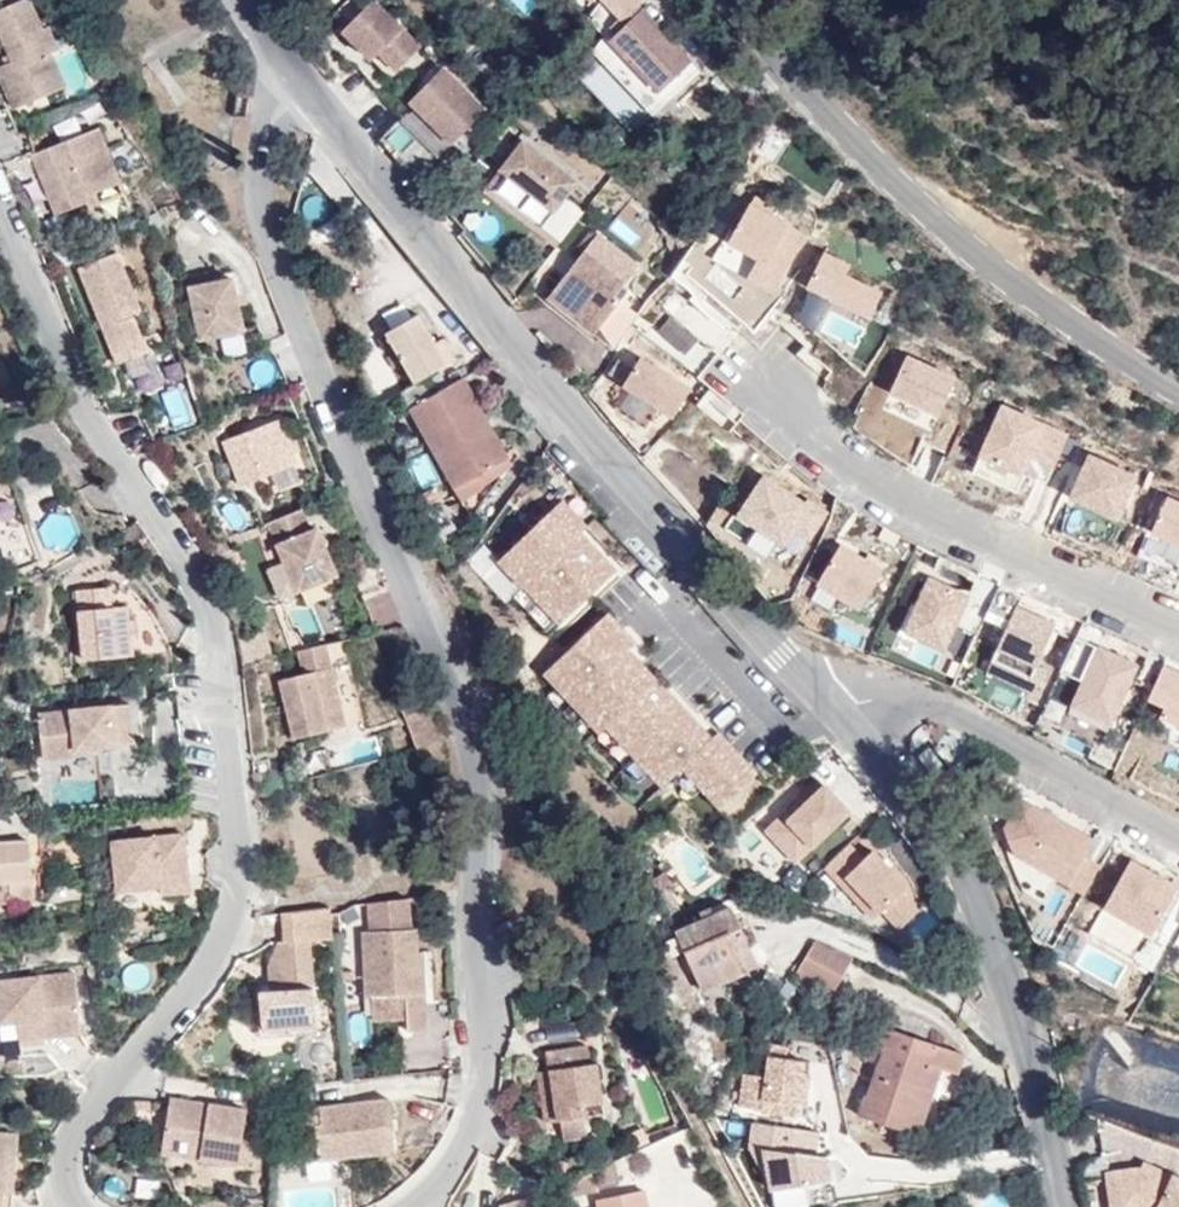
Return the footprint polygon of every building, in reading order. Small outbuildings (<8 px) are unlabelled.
[(12,50),(14,57),(8,60),(0,64),(0,69),(12,97),(43,85),(46,93),(67,84),(54,52),(60,49),(51,26),(44,28),(33,0),(21,0),(0,8),(0,23),(12,50)] [(341,29),(390,76),(397,69),(420,45),(376,0),(370,0),(341,29)] [(620,18),(639,0),(603,0),(620,18)] [(643,11),(611,41),(659,91),(664,86),(673,96),(701,71),(643,11)] [(14,57),(12,50),(4,53),(8,60),(14,57)] [(485,108),(442,65),(409,99),(452,141),(485,108)] [(16,105),(46,93),(43,85),(12,97),(16,105)] [(395,123),(379,144),(417,173),(433,153),(395,123)] [(93,151),(104,146),(97,128),(86,133),(93,151)] [(119,183),(104,146),(93,151),(86,133),(32,154),(56,213),(86,202),(85,197),(95,192),(119,183)] [(531,153),(536,147),(527,140),(522,146),(531,153)] [(553,240),(582,205),(569,194),(561,188),(571,175),(536,147),(531,153),(522,146),(489,188),(553,240)] [(579,181),(571,175),(561,188),(569,194),(579,181)] [(99,204),(95,192),(85,197),(86,202),(88,207),(99,204)] [(729,243),(758,259),(747,278),(774,293),(805,237),(787,224),(772,216),(776,208),(755,196),(729,243)] [(587,208),(582,205),(553,240),(559,244),(587,208)] [(605,228),(639,255),(657,232),(623,205),(605,228)] [(610,343),(631,316),(617,305),(620,300),(614,295),(639,264),(599,232),(575,263),(582,269),(574,279),(566,274),(550,296),(610,343)] [(881,294),(845,275),(850,265),(825,252),(807,286),(869,318),(881,294)] [(141,310),(117,253),(78,268),(118,363),(147,352),(131,314),(141,310)] [(582,269),(575,263),(566,274),(574,279),(582,269)] [(243,329),(232,279),(211,283),(208,275),(188,280),(200,338),(243,329)] [(438,342),(421,313),(390,331),(419,381),(449,363),(438,342)] [(438,342),(449,363),(457,358),(445,338),(438,342)] [(270,356),(249,368),(261,388),(281,377),(270,356)] [(955,379),(906,356),(890,392),(939,414),(955,379)] [(690,392),(641,359),(622,386),(671,419),(690,392)] [(492,421),(467,375),(412,406),(457,486),(512,456),(496,427),(484,433),(481,427),(492,421)] [(727,426),(740,413),(715,388),(675,427),(724,477),(751,451),(727,426)] [(1004,406),(974,472),(1017,492),(1025,475),(1021,473),(1029,455),(1055,467),(1069,436),(1004,406)] [(292,464),(274,420),(221,442),(239,485),(292,464)] [(496,427),(492,421),(481,427),(484,433),(496,427)] [(1139,472),(1092,451),(1073,494),(1119,515),(1139,472)] [(742,514),(785,540),(795,525),(811,535),(827,510),(809,498),(805,503),(764,478),(742,514)] [(1155,527),(1178,538),(1178,498),(1170,494),(1155,527)] [(563,507),(500,567),(524,592),(558,626),(561,630),(597,595),(617,576),(581,539),(588,532),(563,507)] [(299,510),(265,524),(295,592),(335,575),(315,530),(309,533),(299,510)] [(888,570),(846,544),(822,583),(864,609),(888,570)] [(983,617),(988,605),(929,578),(916,605),(929,610),(917,636),(943,647),(954,624),(976,634),(983,617)] [(131,637),(129,621),(128,608),(114,610),(111,589),(79,592),(86,662),(133,658),(131,637)] [(558,626),(524,592),(515,601),(548,636),(558,626)] [(983,617),(1005,627),(986,670),(1034,692),(1045,669),(1035,665),(1054,623),(993,595),(988,605),(983,617)] [(322,630),(312,597),(286,604),(296,638),(322,630)] [(137,621),(129,621),(131,637),(138,636),(137,621)] [(706,796),(724,815),(761,780),(722,739),(714,746),(681,711),(633,661),(641,654),(612,623),(550,681),(563,695),(593,728),(606,741),(613,735),(656,781),(667,792),(676,783),(685,775),(706,796)] [(1138,669),(1076,640),(1060,676),(1083,686),(1073,710),(1111,727),(1138,669)] [(326,646),(296,653),(302,674),(279,682),(295,740),(346,726),(326,646)] [(1165,663),(1150,694),(1167,702),(1162,714),(1178,722),(1178,669),(1165,663)] [(552,706),(582,738),(593,728),(563,695),(552,706)] [(98,756),(98,750),(95,740),(106,739),(107,748),(136,747),(132,706),(39,716),(45,761),(98,756)] [(1111,727),(1073,710),(1069,718),(1107,736),(1111,727)] [(602,746),(645,791),(656,781),(613,735),(606,741),(602,746)] [(95,740),(98,750),(107,748),(106,739),(95,740)] [(929,747),(919,754),(933,773),(943,765),(929,747)] [(47,762),(49,807),(104,804),(101,759),(47,762)] [(676,783),(696,804),(706,796),(685,775),(676,783)] [(851,821),(821,790),(768,841),(797,872),(851,821)] [(1095,837),(1022,796),(1006,824),(1016,851),(1085,890),(1100,864),(1084,855),(1095,837)] [(118,895),(143,892),(142,883),(160,881),(161,891),(191,886),(185,838),(113,847),(118,895)] [(32,843),(0,845),(0,882),(13,882),(14,902),(35,900),(32,843)] [(848,848),(824,871),(856,905),(860,900),(877,918),(881,914),(899,932),(917,914),(900,896),(906,890),(871,854),(862,862),(848,848)] [(1178,884),(1131,858),(1104,905),(1152,932),(1178,884)] [(665,871),(653,881),(659,890),(672,881),(665,871)] [(142,883),(143,892),(161,891),(160,881),(142,883)] [(191,895),(191,886),(161,891),(162,898),(191,895)] [(706,986),(752,966),(734,925),(744,920),(736,903),(680,929),(706,986)] [(332,939),(329,907),(282,912),(284,937),(277,939),(268,964),(272,992),(261,993),(263,1030),(318,1025),(310,940),(332,939)] [(752,966),(763,961),(744,920),(734,925),(752,966)] [(430,1027),(428,972),(420,972),(418,950),(419,950),(418,926),(367,929),(370,993),(375,993),(409,991),(410,1017),(411,1028),(430,1027)] [(849,960),(814,947),(793,981),(830,999),(849,960)] [(420,972),(428,972),(427,950),(419,950),(418,950),(420,972)] [(1,1022),(19,1020),(42,1018),(44,1036),(83,1032),(77,974),(0,982),(0,1017),(1,1022)] [(409,991),(375,993),(376,1018),(410,1017),(409,991)] [(369,1045),(372,1016),(347,1014),(344,1042),(369,1045)] [(44,1036),(42,1018),(19,1020),(21,1039),(44,1036)] [(966,1054),(880,1026),(873,1047),(882,1050),(860,1115),(920,1135),(943,1069),(959,1074),(966,1054)] [(551,1071),(555,1092),(542,1094),(546,1123),(560,1120),(584,1117),(588,1116),(586,1102),(603,1099),(597,1064),(591,1064),(589,1045),(549,1051),(551,1071)] [(766,1078),(744,1075),(740,1107),(761,1110),(761,1112),(796,1117),(797,1105),(805,1106),(809,1074),(801,1073),(803,1061),(786,1059),(787,1048),(770,1046),(766,1078)] [(15,1057),(18,1075),(51,1073),(65,1066),(48,1051),(15,1057)] [(539,1073),(542,1094),(555,1092),(551,1071),(539,1073)] [(586,1102),(588,1116),(605,1114),(603,1099),(586,1102)] [(169,1101),(164,1145),(200,1150),(199,1161),(238,1166),(246,1111),(169,1101)] [(322,1130),(317,1130),(321,1163),(395,1154),(391,1103),(355,1106),(355,1116),(344,1117),(345,1108),(320,1111),(322,1130)] [(355,1116),(355,1106),(345,1108),(344,1117),(355,1116)] [(309,1131),(317,1130),(322,1130),(320,1111),(307,1111),(309,1131)] [(560,1120),(564,1139),(587,1137),(584,1117),(560,1120)] [(753,1123),(750,1147),(771,1189),(774,1206),(803,1206),(810,1206),(808,1183),(824,1180),(827,1157),(816,1155),(819,1132),(753,1123)] [(21,1135),(0,1133),(0,1206),(6,1206),(7,1189),(8,1177),(18,1178),(21,1135)] [(200,1150),(164,1145),(162,1157),(199,1161),(200,1150)] [(1141,1160),(1139,1167),(1108,1172),(1114,1205),(1142,1201),(1145,1203),(1155,1206),(1178,1206),(1178,1177),(1141,1160)] [(567,1200),(603,1192),(594,1175),(564,1187),(567,1200)] [(8,1177),(7,1189),(16,1189),(18,1178),(8,1177)] [(604,1206),(650,1206),(647,1196),(604,1206)] [(534,1198),(505,1206),(537,1206),(534,1198)]
